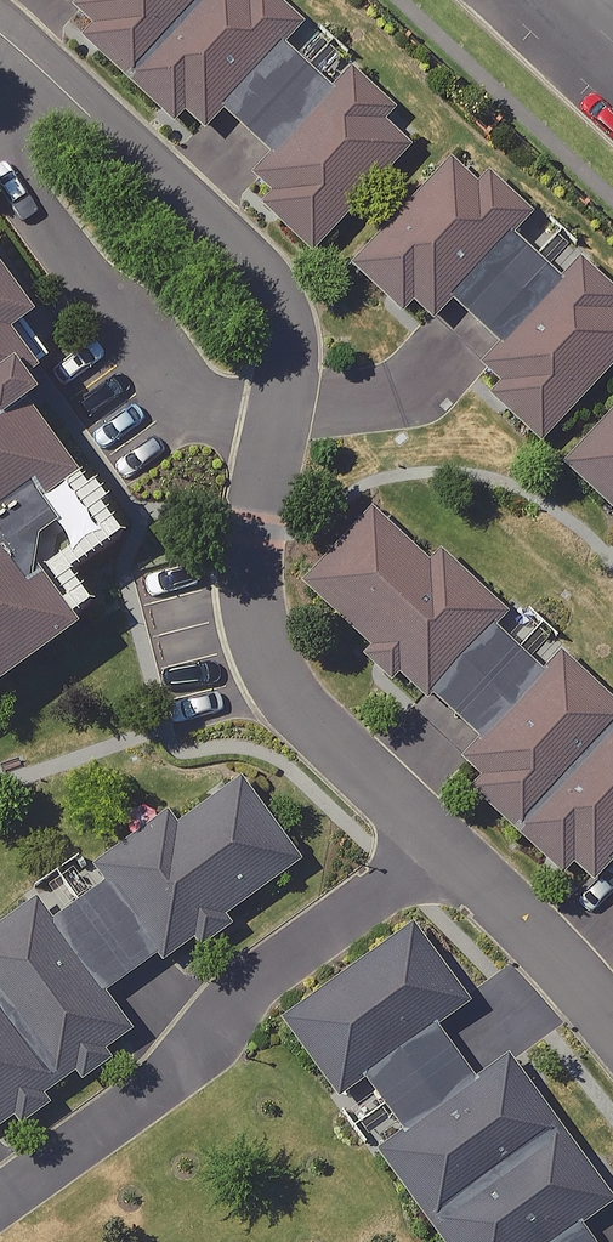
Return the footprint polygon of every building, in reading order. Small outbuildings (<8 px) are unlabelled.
[(321,264),(425,154),(351,85),(326,112),(271,60),(296,34),(260,0),(86,0),(64,24),(192,143),(219,114),(272,162),(244,192),(321,264)] [(459,177),(357,285),(429,352),(453,327),(500,371),(476,396),(543,458),(612,383),(612,321),(573,284),(559,299),(513,257),(528,242),(459,177)] [(18,326),(0,301),(0,339),(18,326)] [(51,501),(0,429),(0,537),(51,501)] [(582,484),(612,513),(612,452),(582,484)] [(569,661),(545,686),(489,632),(491,631),(385,530),(325,593),(387,652),(378,661),(430,711),(439,701),(487,747),(464,771),(591,891),(612,869),(612,703),(569,661)] [(75,656),(0,551),(0,709),(75,656)] [(3,1135),(144,1030),(124,1003),(186,957),(188,959),(306,872),(254,802),(185,853),(177,842),(119,885),(127,896),(74,935),(54,909),(0,949),(0,1131),(3,1135)] [(407,936),(286,1027),(347,1107),(376,1086),(422,1146),(393,1167),(449,1241),(598,1241),(594,1236),(612,1221),(612,1207),(514,1077),(482,1101),(438,1045),(471,1020),(407,936)]
